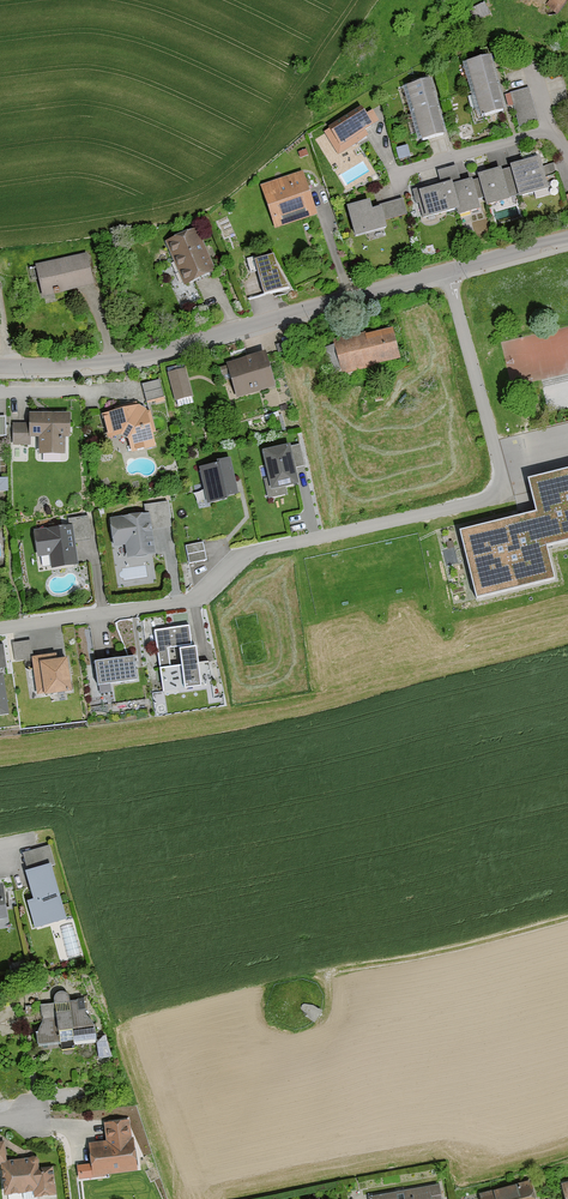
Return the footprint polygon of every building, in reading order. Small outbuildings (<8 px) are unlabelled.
[(565,0),(553,0),(549,7),(561,15),(567,5),(567,2),(565,0)] [(507,111),(493,59),(468,65),(481,118),(507,111)] [(448,135),(435,82),(408,89),(421,142),(448,135)] [(537,123),(529,92),(512,96),(520,127),(537,123)] [(365,116),(362,110),(324,133),(339,158),(370,139),(367,134),(380,126),(371,112),(365,116)] [(543,161),(515,168),(522,198),(550,191),(543,161)] [(458,169),(439,174),(443,187),(414,194),(418,207),(426,205),(429,219),(460,212),(462,217),(483,212),(476,181),(462,185),(458,169)] [(515,200),(507,170),(481,177),(490,207),(515,200)] [(318,219),(304,174),(261,187),(275,232),(318,219)] [(408,219),(404,202),(378,209),(378,211),(375,212),(373,204),(350,210),(357,239),(390,231),(388,224),(408,219)] [(215,272),(197,231),(166,245),(184,286),(215,272)] [(95,285),(88,255),(36,267),(44,297),(95,285)] [(293,290),(280,268),(278,257),(259,262),(268,297),(293,290)] [(403,360),(396,331),(369,337),(368,334),(334,342),(335,348),(324,350),(330,379),(374,369),(374,366),(403,360)] [(268,354),(228,365),(238,401),(278,389),(268,354)] [(185,369),(168,374),(175,403),(193,398),(185,369)] [(159,381),(142,386),(147,405),(165,400),(159,381)] [(150,411),(140,407),(103,415),(109,441),(124,437),(131,442),(133,454),(158,449),(150,411)] [(71,415),(30,415),(30,426),(12,426),(12,448),(31,448),(31,440),(40,440),(40,456),(64,456),(64,440),(71,440),(71,415)] [(293,449),(292,448),(264,453),(272,488),(266,489),(269,499),(287,495),(286,489),(301,486),(297,470),(306,468),(301,447),(293,449)] [(239,497),(230,459),(218,462),(219,465),(201,469),(209,506),(230,501),(229,499),(239,497)] [(533,483),(542,517),(463,537),(479,599),(551,581),(542,546),(567,540),(567,474),(533,483)] [(144,508),(145,516),(111,521),(116,550),(128,548),(129,561),(157,556),(154,533),(172,530),(168,504),(144,508)] [(93,542),(90,518),(68,522),(69,527),(35,533),(39,560),(50,559),(52,571),(79,567),(75,545),(93,542)] [(207,563),(203,545),(185,549),(189,567),(207,563)] [(189,629),(155,633),(161,694),(210,689),(208,664),(200,665),(198,650),(181,652),(183,668),(169,669),(167,650),(191,647),(189,629)] [(31,644),(12,646),(14,664),(33,662),(36,698),(73,694),(70,662),(58,663),(58,656),(32,659),(31,644)] [(138,684),(135,660),(97,664),(100,689),(138,684)] [(5,676),(0,676),(0,718),(10,717),(5,676)] [(54,867),(48,849),(22,856),(27,873),(25,874),(33,902),(27,903),(35,929),(67,920),(52,868),(54,867)] [(87,1018),(85,1000),(70,1002),(69,998),(67,995),(64,993),(59,994),(56,996),(55,1000),(55,1004),(41,1005),(43,1023),(38,1035),(39,1048),(96,1041),(94,1022),(87,1018)] [(132,1139),(129,1121),(104,1124),(106,1142),(89,1144),(93,1178),(139,1172),(135,1139),(132,1139)] [(54,1168),(39,1169),(38,1161),(7,1164),(5,1143),(0,1143),(0,1169),(4,1168),(6,1196),(36,1193),(36,1198),(56,1197),(54,1168)] [(533,1181),(484,1196),(485,1198),(539,1198),(533,1181)] [(440,1185),(372,1198),(443,1198),(440,1185)]
